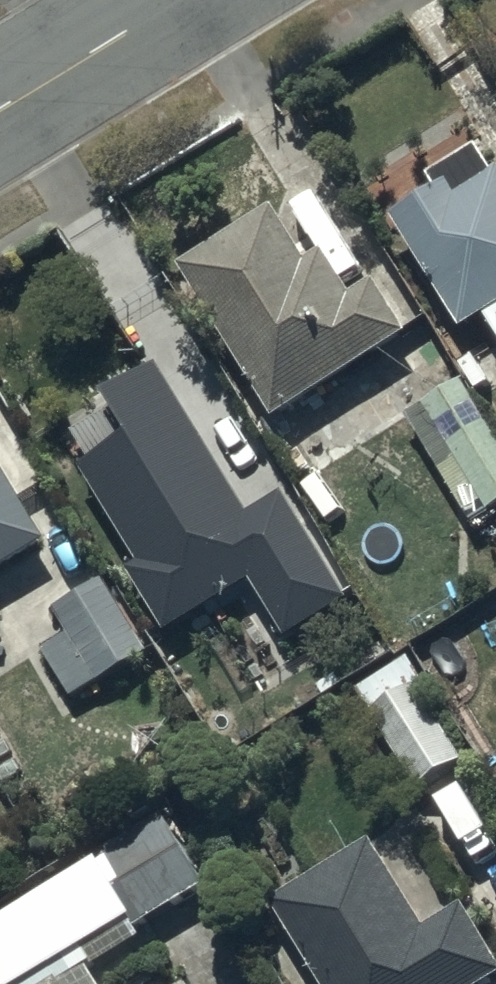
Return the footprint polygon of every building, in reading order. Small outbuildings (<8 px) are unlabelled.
[(402,205),(468,324),(490,312),(495,324),(495,172),(463,190),(455,176),(402,205)] [(281,197),(189,251),(283,410),(416,331),(379,269),(357,283),(334,244),(315,255),(281,197)] [(147,421),(89,456),(147,551),(134,559),(172,623),(258,571),(293,629),(355,591),(289,482),(255,502),(166,355),(122,381),(147,421)] [(469,375),(425,402),(458,456),(441,467),(473,518),(495,504),(495,418),(469,375)] [(0,442),(0,570),(58,534),(0,442)] [(114,570),(57,601),(74,632),(45,647),(69,691),(155,644),(114,570)] [(413,650),(360,684),(427,786),(471,757),(421,681),(430,676),(413,650)] [(118,832),(76,861),(122,932),(214,873),(177,817),(128,848),(118,832)] [(280,891),(338,983),(477,983),(495,972),(495,939),(468,894),(428,919),(374,832),(280,891)] [(0,916),(0,973),(7,983),(20,983),(75,949),(38,891),(0,916)] [(67,967),(38,983),(77,983),(67,967)]
